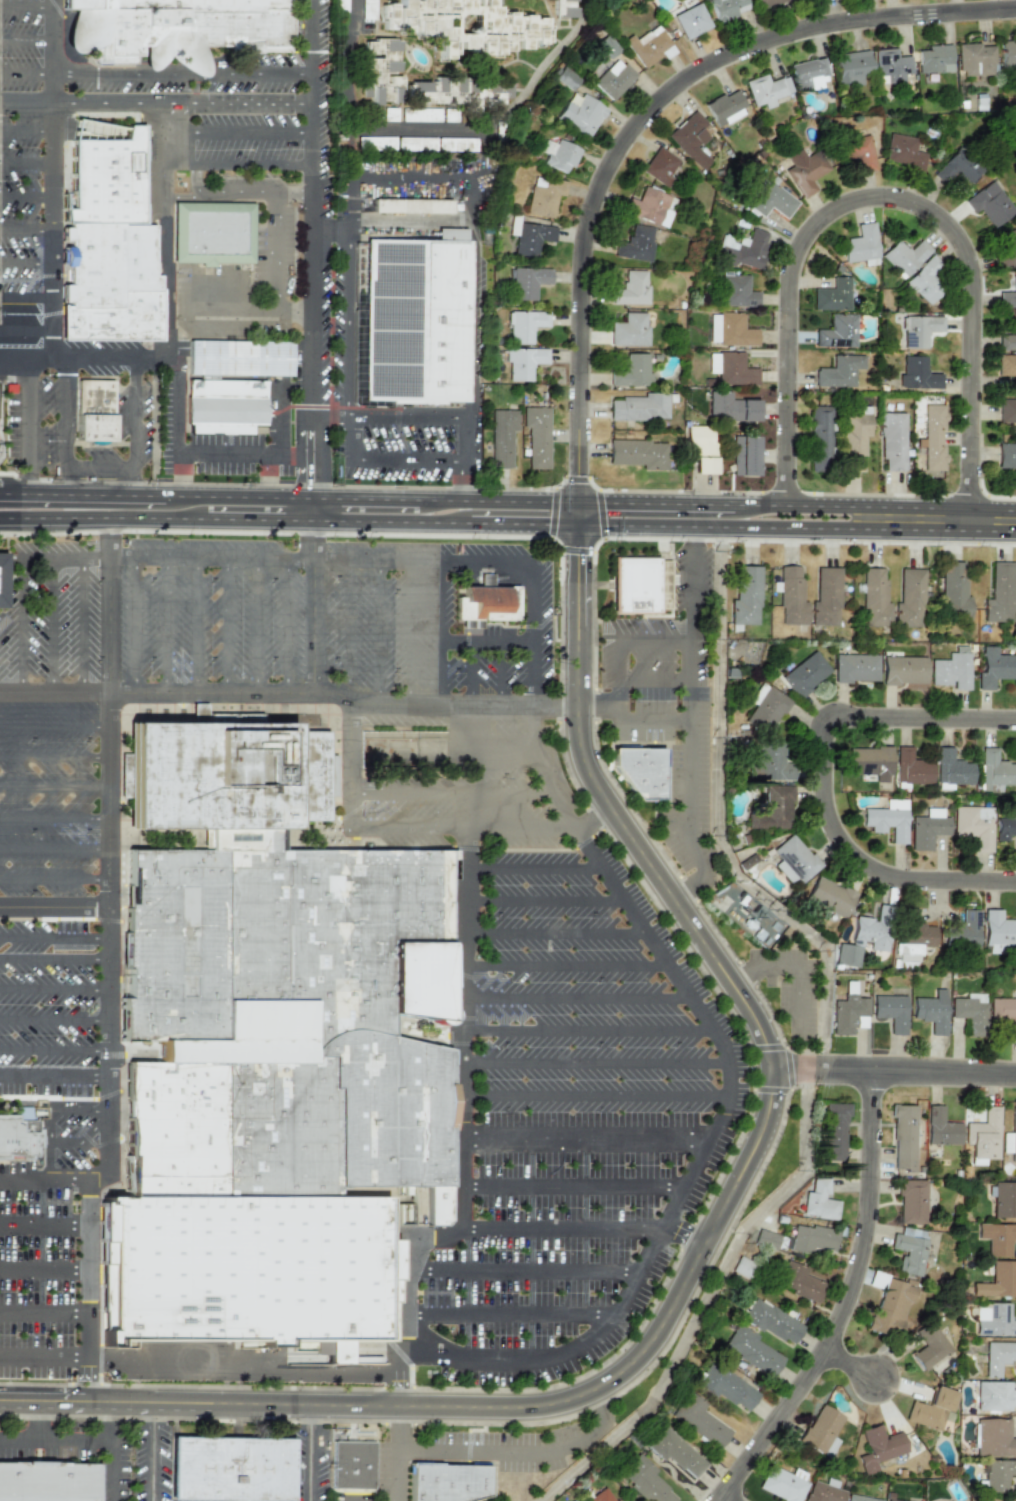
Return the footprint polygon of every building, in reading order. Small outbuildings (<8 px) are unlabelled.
[(60,66),(298,68),(298,0),(60,0),(60,66)] [(335,11),(346,11),(346,0),(336,0),(335,11)] [(362,19),(375,19),(374,0),(362,0),(362,19)] [(383,31),(432,35),(436,60),(453,57),(454,40),(458,43),(460,54),(486,56),(491,48),(492,57),(502,58),(502,51),(512,52),(513,38),(518,42),(518,49),(529,50),(530,40),(538,45),(551,42),(546,18),(497,13),(498,0),(475,0),(475,7),(465,0),(405,0),(399,1),(398,8),(391,3),(379,6),(383,31)] [(552,18),(573,18),(573,0),(553,0),(552,18)] [(745,0),(707,0),(716,24),(737,16),(736,13),(748,8),(745,0)] [(710,27),(698,2),(672,15),(684,40),(710,27)] [(633,39),(630,35),(623,39),(640,68),(661,55),(663,59),(674,52),(657,24),(633,39)] [(619,49),(605,34),(595,44),(608,59),(619,49)] [(1000,69),(1015,68),(1015,39),(999,40),(1000,69)] [(400,75),(397,75),(398,41),(363,40),(362,74),(363,74),(362,98),(369,98),(369,105),(379,106),(379,102),(399,102),(400,75)] [(958,76),(993,74),(992,45),(979,45),(979,43),(957,43),(958,76)] [(918,72),(951,71),(951,44),(926,45),(926,50),(918,50),(918,72)] [(874,49),(875,84),(903,83),(903,74),(910,73),(910,56),(896,56),(895,48),(874,49)] [(867,50),(833,54),(836,85),(871,81),(867,50)] [(615,57),(591,82),(611,101),(635,75),(615,57)] [(794,92),(821,87),(819,79),(827,78),(823,57),(789,64),(794,92)] [(566,76),(559,70),(553,77),(569,90),(575,82),(567,75),(566,76)] [(772,99),(792,92),(786,75),(767,82),(764,73),(743,81),(752,106),(762,103),(764,109),(774,105),(772,99)] [(512,81),(433,79),(432,82),(407,82),(407,103),(478,105),(501,105),(502,98),(512,99),(512,81)] [(704,104),(716,127),(746,111),(733,88),(704,104)] [(566,100),(554,119),(587,139),(606,109),(581,93),(574,105),(566,100)] [(396,108),(383,108),(383,120),(396,121),(396,108)] [(401,108),(401,121),(439,121),(439,109),(401,108)] [(456,121),(456,109),(443,109),(443,121),(456,121)] [(699,171),(709,161),(696,147),(713,131),(693,110),(666,135),(699,171)] [(63,123),(61,342),(158,342),(159,229),(155,229),(156,200),(161,201),(161,186),(155,186),(156,123),(63,123)] [(916,138),(888,133),(883,163),(922,170),(925,153),(914,151),(916,138)] [(855,154),(859,173),(875,169),(867,135),(843,140),(847,156),(855,154)] [(395,137),(357,137),(357,150),(475,150),(475,137),(395,137)] [(564,173),(568,165),(572,167),(580,149),(556,138),(554,143),(544,139),(539,151),(545,154),(541,163),(564,173)] [(678,160),(657,146),(641,171),(665,187),(672,177),(668,175),(678,160)] [(966,184),(980,168),(957,146),(931,174),(943,184),(953,173),(966,184)] [(785,156),(791,166),(784,170),(800,198),(815,190),(810,180),(828,170),(817,149),(804,156),(800,148),(785,156)] [(525,213),(552,218),(556,194),(564,196),(566,181),(533,175),(525,213)] [(797,203),(769,180),(748,207),(761,217),(769,207),(784,219),(797,203)] [(977,208),(991,227),(1014,211),(991,180),(963,200),(972,212),(977,208)] [(665,228),(676,198),(643,186),(637,201),(628,197),(623,212),(665,228)] [(451,199),(372,199),(372,212),(450,213),(451,199)] [(176,266),(175,208),(252,207),(253,268),(215,268),(215,276),(196,276),(196,266),(176,266)] [(862,260),(863,265),(877,264),(873,221),(856,223),(857,237),(841,238),(843,262),(862,260)] [(556,227),(517,222),(514,254),(536,257),(538,241),(554,242),(556,227)] [(654,227),(630,224),(627,243),(616,241),(613,256),(649,262),(654,227)] [(758,269),(768,232),(751,228),(748,239),(738,236),(737,241),(721,236),(715,257),(758,269)] [(1015,263),(1015,229),(996,232),(1002,265),(1015,263)] [(930,250),(919,239),(908,251),(896,239),(880,256),(903,278),(930,250)] [(364,243),(469,243),(469,405),(364,406),(364,243)] [(927,304),(941,289),(932,280),(944,267),(930,254),(903,283),(927,304)] [(535,283),(550,284),(550,268),(512,267),(511,299),(535,300),(535,283)] [(611,304),(647,304),(648,286),(645,286),(645,270),(623,270),(623,289),(611,289),(611,304)] [(758,306),(758,291),(747,291),(748,275),(721,274),(720,305),(758,306)] [(1012,274),(1013,291),(998,291),(998,307),(1015,307),(1015,274),(1012,274)] [(812,309),(849,310),(849,277),(832,276),(832,288),(813,288),(812,309)] [(532,344),(532,326),(547,327),(548,311),(508,311),(508,343),(532,344)] [(646,345),(647,312),(623,312),(623,322),(610,322),(609,345),(646,345)] [(743,328),(743,313),(719,312),(718,345),(757,345),(757,328),(743,328)] [(709,313),(708,343),(717,343),(718,314),(709,313)] [(814,346),(854,347),(855,314),(829,313),(828,329),(814,329),(814,346)] [(926,348),(926,331),(942,331),(942,316),(903,316),(902,348),(926,348)] [(1014,317),(1014,334),(999,334),(998,349),(1015,349),(1015,317),(1014,317)] [(291,344),(186,344),(186,440),(266,440),(266,381),(300,381),(300,368),(291,368),(291,344)] [(506,380),(531,380),(531,363),(547,364),(547,348),(507,348),(506,380)] [(742,352),(707,352),(708,373),(717,372),(717,384),(757,383),(757,367),(743,368),(742,352)] [(648,386),(649,353),(625,353),(624,371),(609,370),(609,385),(648,386)] [(863,355),(831,354),(831,368),(815,367),(814,386),(853,387),(854,369),(863,369),(863,355)] [(926,356),(901,355),(901,388),(941,388),(941,373),(925,373),(926,356)] [(1015,376),(1014,388),(1015,388),(1015,355),(997,355),(997,376),(1015,376)] [(75,385),(75,449),(111,449),(111,385),(75,385)] [(757,399),(730,399),(730,391),(708,391),(708,419),(756,420),(757,399)] [(608,419),(667,420),(667,393),(643,392),(643,397),(619,396),(619,400),(609,399),(608,419)] [(1015,421),(1015,399),(999,398),(998,420),(1015,421)] [(922,471),(942,471),(943,404),(923,404),(923,439),(917,439),(917,446),(923,446),(922,471)] [(829,405),(809,406),(810,471),(829,471),(829,405)] [(869,406),(856,406),(856,413),(844,413),(843,470),(863,470),(863,436),(869,436),(869,406)] [(527,468),(547,469),(549,407),(522,407),(522,428),(527,428),(527,468)] [(516,431),(516,410),(491,409),(490,467),(511,468),(511,431),(516,431)] [(904,413),(879,412),(879,458),(884,458),(884,471),(904,471),(904,413)] [(714,455),(714,442),(711,442),(711,425),(685,426),(686,449),(692,449),(693,455),(714,455)] [(730,475),(755,476),(757,436),(732,435),(730,475)] [(608,440),(607,464),(640,464),(640,470),(665,470),(666,441),(608,440)] [(1015,468),(1015,443),(997,443),(996,468),(1015,468)] [(693,473),(714,473),(714,457),(693,456),(693,473)] [(965,562),(942,561),(941,616),(969,617),(969,595),(964,595),(965,562)] [(1012,622),(1013,562),(991,561),(990,598),(983,598),(982,621),(1012,622)] [(611,563),(613,621),(658,620),(658,615),(672,615),(671,565),(656,565),(656,562),(611,563)] [(758,625),(759,566),(736,565),(735,599),(730,599),(729,624),(758,625)] [(806,625),(807,600),(801,600),(802,566),(780,565),(779,624),(806,625)] [(838,625),(839,567),(816,567),(815,601),(811,601),(811,625),(838,625)] [(890,626),(890,603),(885,603),(885,568),(863,567),(862,625),(890,626)] [(922,569),(899,568),(898,603),(895,603),(894,626),(922,626),(922,569)] [(492,574),(479,574),(479,586),(492,586),(492,574)] [(464,589),(517,589),(517,617),(514,624),(457,624),(457,603),(465,603),(464,589)] [(930,659),(930,685),(952,685),(952,690),(968,690),(968,646),(953,646),(953,652),(947,652),(947,659),(930,659)] [(995,654),(995,646),(977,646),(977,690),(991,690),(992,679),(1015,679),(1015,655),(995,654)] [(798,698),(831,671),(813,650),(780,677),(798,698)] [(834,654),(834,681),(877,681),(878,654),(834,654)] [(925,657),(882,656),(881,684),(925,684),(925,657)] [(754,704),(744,720),(768,734),(788,699),(760,682),(749,700),(754,704)] [(192,722),(206,722),(205,704),(192,704),(192,722)] [(326,735),(292,735),(292,730),(130,731),(129,839),(202,838),(202,855),(133,855),(134,894),(126,911),(125,970),(133,972),(133,993),(125,1006),(125,1046),(162,1046),(162,1067),(128,1067),(128,1148),(135,1148),(135,1205),(122,1205),(122,1210),(111,1210),(112,1238),(102,1238),(102,1288),(112,1288),(112,1331),(103,1331),(103,1355),(118,1355),(118,1344),(266,1344),(266,1354),(286,1354),(286,1347),(321,1347),(321,1366),(385,1366),(385,1358),(351,1358),(351,1344),(387,1343),(387,1301),(397,1301),(396,1244),(386,1244),(386,1191),(413,1191),(413,1207),(395,1207),(395,1225),(456,1225),(455,1057),(388,1043),(388,1016),(434,1025),(443,1028),(452,1025),(449,1015),(449,883),(454,882),(454,854),(278,855),(278,838),(340,837),(341,790),(336,789),(337,762),(327,763),(326,735)] [(792,780),(793,763),(783,763),(783,741),(757,740),(757,755),(751,755),(750,778),(792,780)] [(931,783),(931,760),(911,759),(911,746),(896,746),(895,782),(931,783)] [(847,747),(846,774),(875,774),(874,781),(889,782),(890,747),(847,747)] [(971,783),(971,761),(952,761),(952,747),(936,747),(935,783),(971,783)] [(979,791),(999,791),(999,785),(1015,785),(1015,762),(996,761),(996,747),(980,747),(979,791)] [(613,752),(661,753),(660,802),(638,802),(613,773),(613,752)] [(747,814),(747,829),(791,828),(791,785),(764,785),(765,814),(747,814)] [(905,843),(906,799),(884,799),(884,808),(861,808),(861,826),(869,826),(869,830),(890,830),(890,843),(905,843)] [(990,852),(991,807),(952,806),(952,836),(974,836),(974,852),(990,852)] [(1008,840),(1008,835),(1015,835),(1015,807),(1011,807),(1011,817),(994,818),(995,841),(1008,840)] [(911,816),(910,850),(931,851),(931,834),(947,835),(948,816),(941,816),(941,808),(925,808),(925,816),(911,816)] [(770,850),(779,860),(773,865),(789,883),(795,878),(799,883),(820,867),(792,833),(770,850)] [(855,893),(816,875),(804,900),(843,919),(855,893)] [(784,924),(726,880),(713,898),(711,896),(708,900),(752,933),(750,935),(767,948),(784,924)] [(851,944),(868,945),(868,950),(887,951),(890,905),(877,904),(876,919),(853,917),(851,944)] [(933,947),(934,925),(915,924),(916,909),(903,908),(902,943),(895,943),(894,961),(919,962),(920,946),(933,947)] [(952,946),(977,946),(978,909),(961,909),(961,924),(952,923),(952,946)] [(1000,919),(1000,909),(983,909),(982,949),(1015,950),(1015,920),(1000,919)] [(857,967),(858,945),(836,944),(835,965),(857,967)] [(832,1035),(851,1035),(851,1027),(866,1027),(867,998),(854,997),(855,981),(844,981),(844,1000),(832,1000),(832,1035)] [(933,998),(912,997),(911,1020),(930,1020),(929,1035),(944,1035),(945,988),(933,988),(933,998)] [(966,1037),(985,1036),(984,993),(964,993),(964,997),(950,998),(950,1018),(966,1018),(966,1037)] [(889,1034),(905,1035),(906,996),(872,995),(872,1017),(889,1018),(889,1034)] [(989,997),(989,1020),(1008,1020),(1007,1037),(1015,1037),(1015,998),(989,997)] [(846,1103),(824,1103),(822,1160),(844,1161),(846,1103)] [(914,1170),(915,1105),(891,1105),(891,1170),(914,1170)] [(926,1144),(959,1144),(960,1122),(942,1122),(942,1105),(927,1105),(926,1144)] [(997,1159),(998,1106),(983,1106),(983,1123),(964,1122),(963,1144),(969,1144),(968,1158),(997,1159)] [(1001,1133),(1001,1153),(1010,1153),(1010,1162),(1015,1162),(1015,1106),(1010,1106),(1010,1133),(1001,1133)] [(35,1159),(35,1147),(38,1147),(37,1120),(30,1120),(30,1107),(14,1107),(14,1115),(0,1115),(0,1159),(35,1159)] [(828,1178),(812,1179),(811,1191),(803,1190),(801,1215),(835,1219),(838,1200),(824,1198),(824,1194),(828,1194),(828,1178)] [(897,1223),(924,1224),(925,1180),(898,1179),(897,1223)] [(1015,1217),(1015,1182),(992,1181),(992,1217),(1015,1217)] [(833,1252),(837,1231),(794,1222),(789,1250),(810,1255),(811,1247),(833,1252)] [(1010,1256),(1010,1240),(1015,1240),(1015,1223),(977,1224),(977,1239),(987,1238),(987,1257),(1010,1256)] [(780,1236),(757,1227),(752,1242),(774,1250),(780,1236)] [(891,1233),(889,1250),(900,1252),(896,1273),(920,1276),(927,1231),(900,1227),(899,1234),(891,1233)] [(748,1278),(754,1263),(737,1256),(731,1272),(748,1278)] [(807,1268),(784,1259),(774,1287),(817,1302),(824,1282),(804,1274),(807,1268)] [(991,1283),(971,1283),(971,1296),(1015,1296),(1015,1261),(991,1260),(991,1283)] [(916,1287),(885,1277),(868,1328),(897,1338),(909,1302),(911,1303),(916,1287)] [(803,1326),(754,1296),(741,1317),(790,1347),(803,1326)] [(1015,1336),(1015,1320),(1009,1320),(1009,1304),(975,1303),(974,1335),(1015,1336)] [(921,1370),(951,1350),(931,1320),(914,1332),(923,1345),(910,1354),(921,1370)] [(771,1377),(783,1357),(754,1340),(757,1336),(736,1323),(721,1347),(771,1377)] [(985,1342),(985,1377),(999,1377),(999,1362),(1015,1362),(1015,1342),(985,1342)] [(757,1395),(712,1360),(694,1383),(713,1398),(717,1392),(744,1413),(757,1395)] [(1015,1409),(1015,1389),(1010,1389),(1010,1381),(976,1381),(976,1409),(1015,1409)] [(910,1400),(904,1419),(940,1431),(944,1420),(950,1422),(953,1413),(949,1412),(955,1393),(934,1386),(928,1405),(910,1400)] [(730,1432),(700,1410),(705,1403),(688,1391),(670,1415),(717,1450),(730,1432)] [(842,1416),(819,1403),(798,1441),(821,1454),(842,1416)] [(1008,1438),(1009,1419),(976,1418),(975,1455),(1015,1457),(1015,1438),(1008,1438)] [(906,1452),(900,1431),(883,1436),(879,1424),(860,1430),(867,1454),(857,1456),(862,1475),(877,1471),(874,1462),(906,1452)] [(645,1446),(661,1461),(666,1456),(692,1479),(706,1464),(663,1425),(645,1446)] [(167,1437),(292,1440),(291,1500),(166,1497),(167,1437)] [(330,1441),(377,1442),(376,1493),(329,1492),(330,1441)] [(655,1470),(637,1453),(617,1475),(646,1500),(674,1500),(677,1498),(651,1474),(655,1470)] [(1006,1492),(1006,1475),(1015,1475),(1015,1460),(984,1459),(983,1492),(1006,1492)] [(802,1480),(805,1473),(793,1468),(790,1474),(768,1464),(757,1490),(782,1500),(799,1500),(807,1482),(802,1480)] [(99,1469),(99,1500),(0,1500),(0,1468),(99,1469)] [(493,1495),(474,1500),(415,1500),(415,1468),(491,1469),(493,1495)] [(804,1500),(842,1500),(845,1491),(835,1488),(837,1481),(826,1477),(824,1484),(810,1480),(804,1500)] [(606,1485),(583,1500),(617,1500),(606,1485)]
